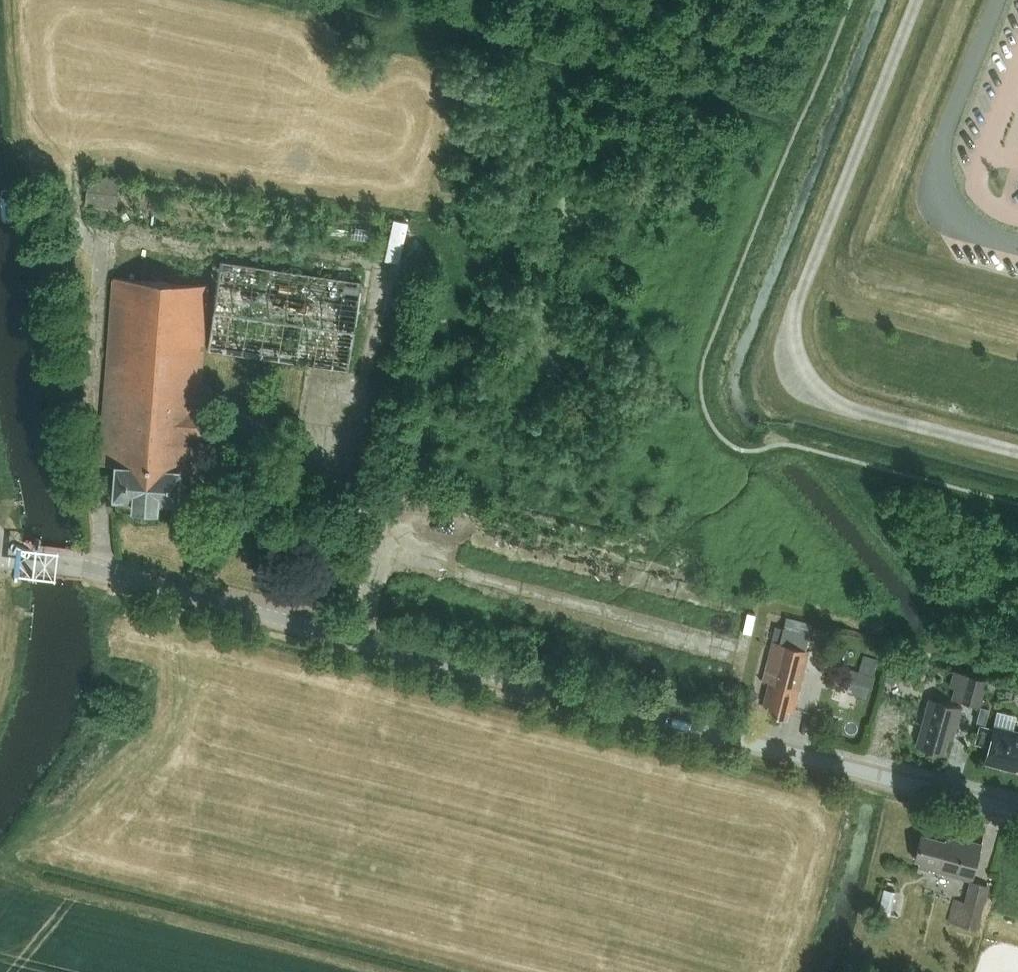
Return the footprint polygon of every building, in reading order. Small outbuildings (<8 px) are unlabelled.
[(117,210),(121,181),(90,177),(87,206),(117,210)] [(353,360),(365,279),(279,266),(291,278),(298,279),(298,282),(310,295),(306,321),(312,328),(300,340),(299,345),(285,343),(299,356),(305,350),(323,353),(329,358),(330,349),(340,360),(342,350),(353,360)] [(199,437),(201,415),(196,414),(208,286),(113,277),(101,448),(107,449),(106,465),(116,466),(113,497),(133,499),(133,508),(156,510),(157,501),(177,503),(180,472),(185,472),(189,436),(199,437)] [(793,712),(809,650),(803,649),(810,623),(784,617),(778,643),(773,642),(763,680),(769,682),(763,704),(769,706),(767,713),(785,717),(787,710),(793,712)] [(909,677),(914,664),(899,658),(894,672),(909,677)] [(873,675),(858,671),(852,694),(867,698),(873,675)] [(983,680),(951,671),(947,687),(951,688),(949,697),(977,705),(983,680)] [(954,733),(961,707),(929,699),(916,745),(943,753),(949,731),(954,733)] [(980,705),(976,721),(986,724),(990,708),(980,705)] [(1010,730),(1010,733),(981,726),(977,744),(988,747),(985,762),(1002,767),(1003,765),(1017,769),(1017,732),(1010,730)] [(972,881),(981,845),(946,835),(945,842),(921,836),(915,859),(919,860),(918,867),(972,881)] [(978,930),(989,886),(970,881),(965,901),(954,899),(948,923),(978,930)] [(885,889),(879,911),(890,914),(896,892),(885,889)]
